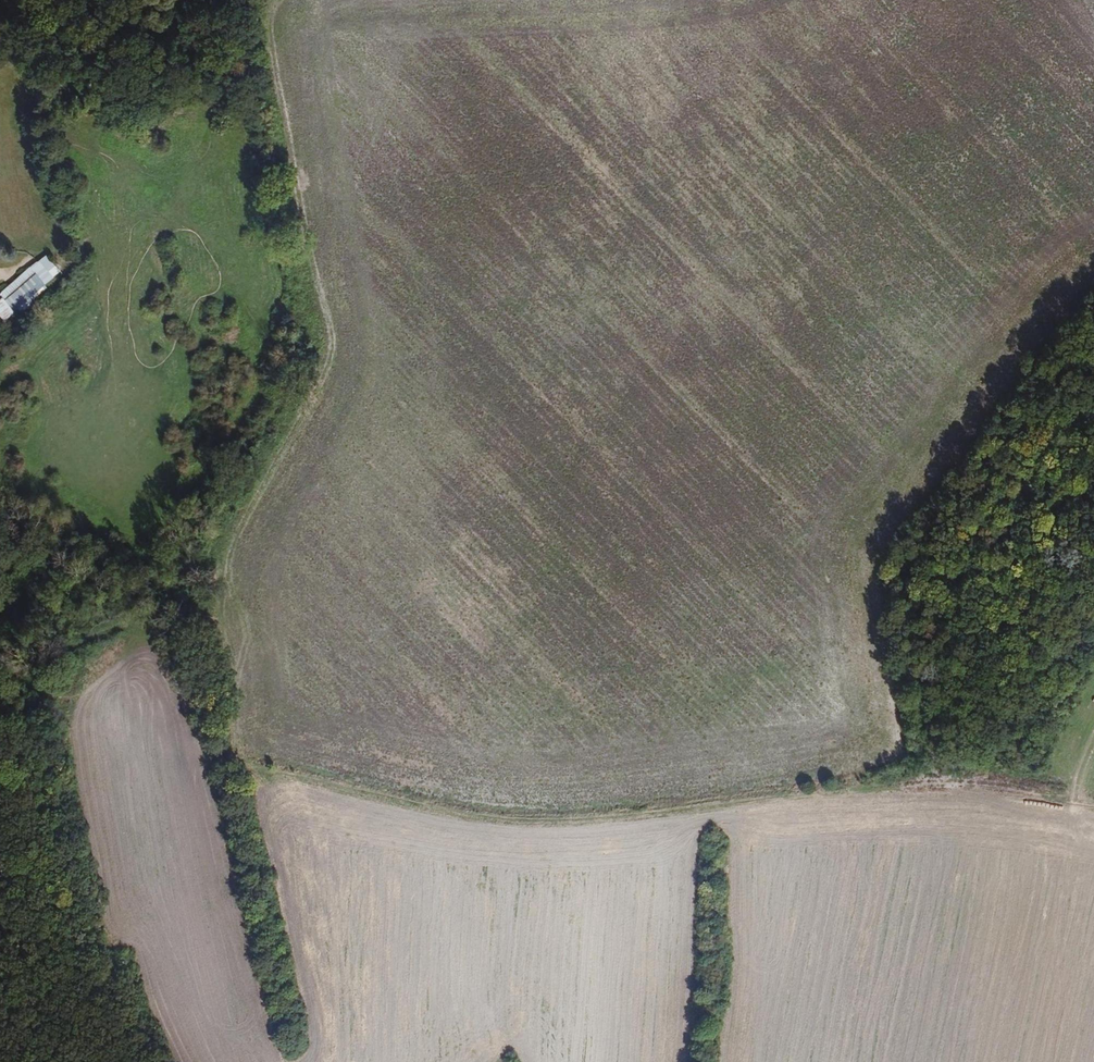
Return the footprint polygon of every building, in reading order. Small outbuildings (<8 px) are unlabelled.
[(8,315),(57,277),(45,260),(0,293),(0,304),(8,315)] [(8,315),(0,304),(0,320),(1,321),(8,315)]
